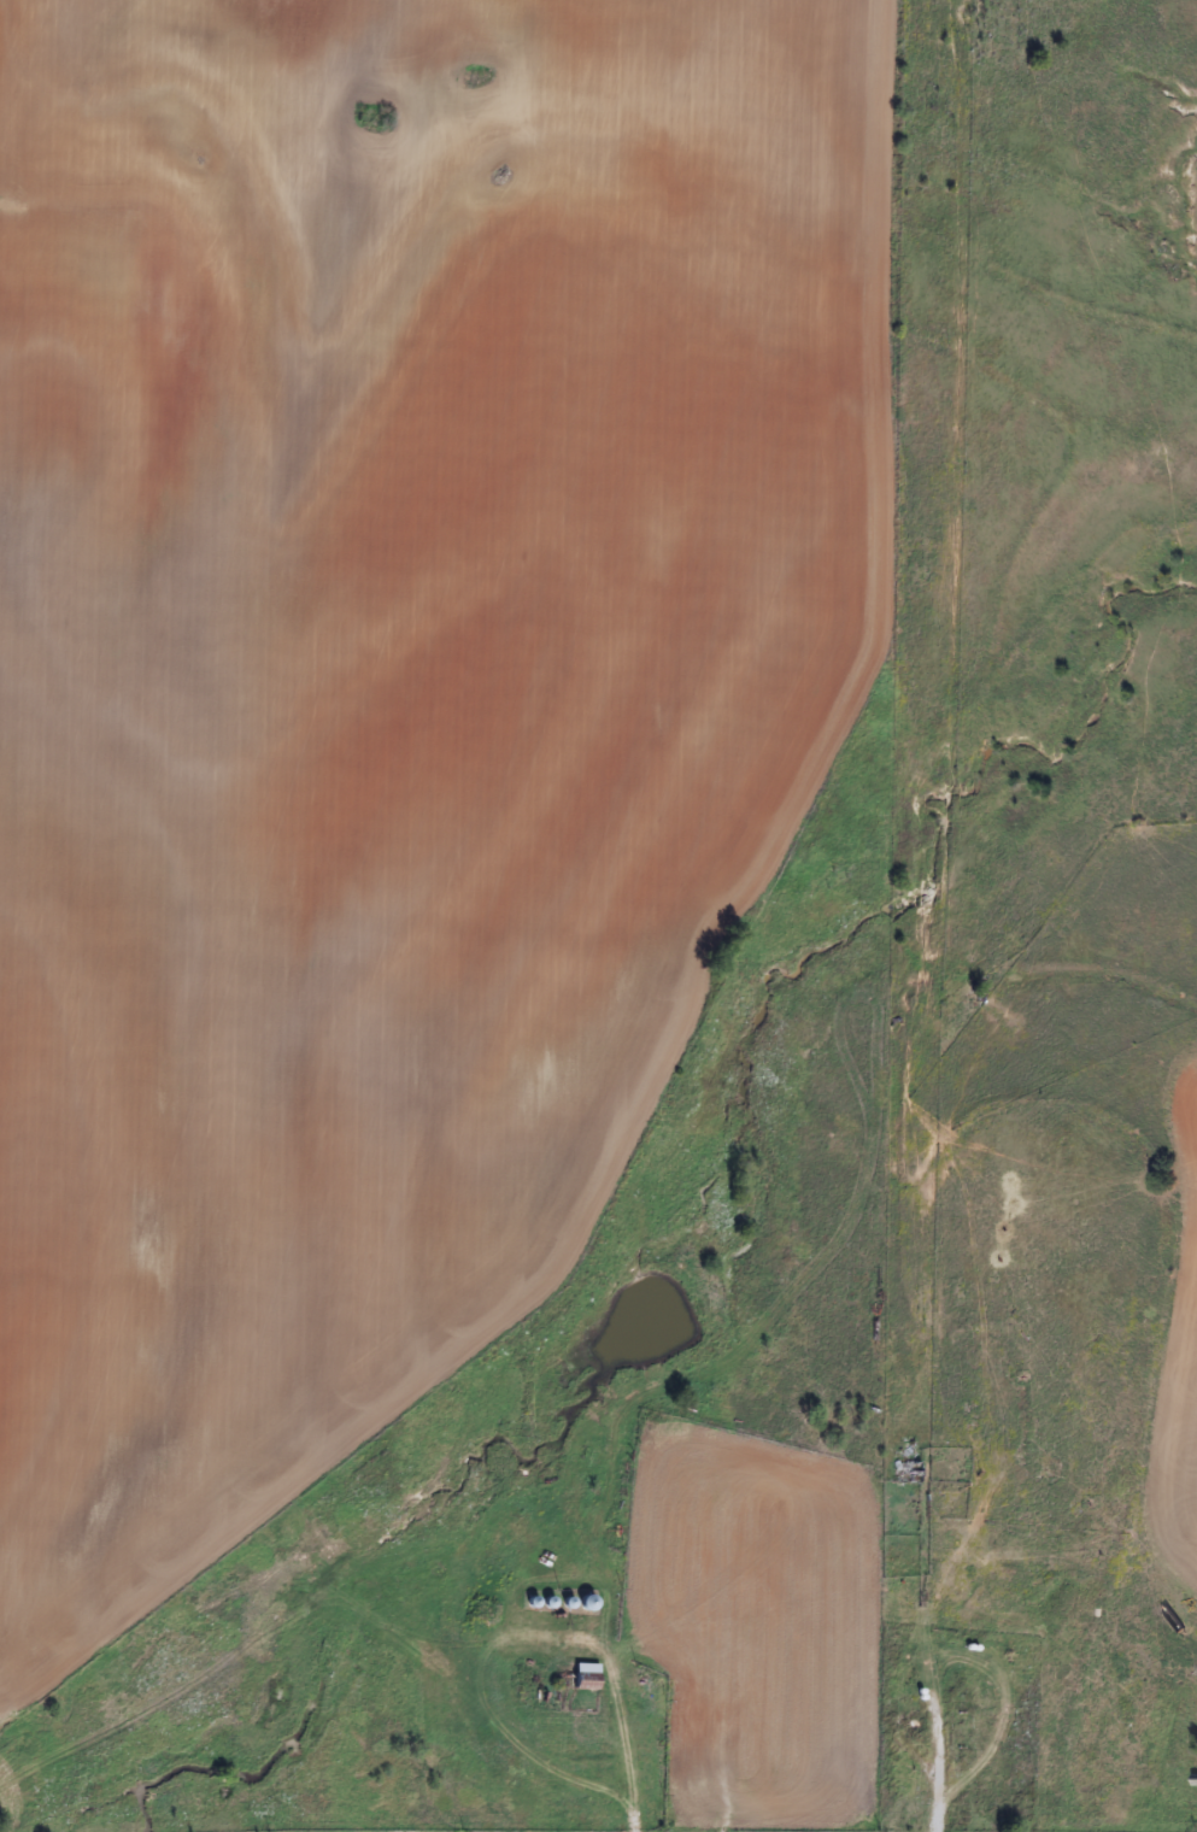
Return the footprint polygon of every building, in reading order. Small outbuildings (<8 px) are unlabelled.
[(916,1461),(894,1461),(894,1486),(916,1486),(916,1461)] [(578,1610),(591,1609),(590,1596),(576,1598),(578,1610)] [(595,1665),(573,1665),(573,1690),(595,1690),(595,1665)]
